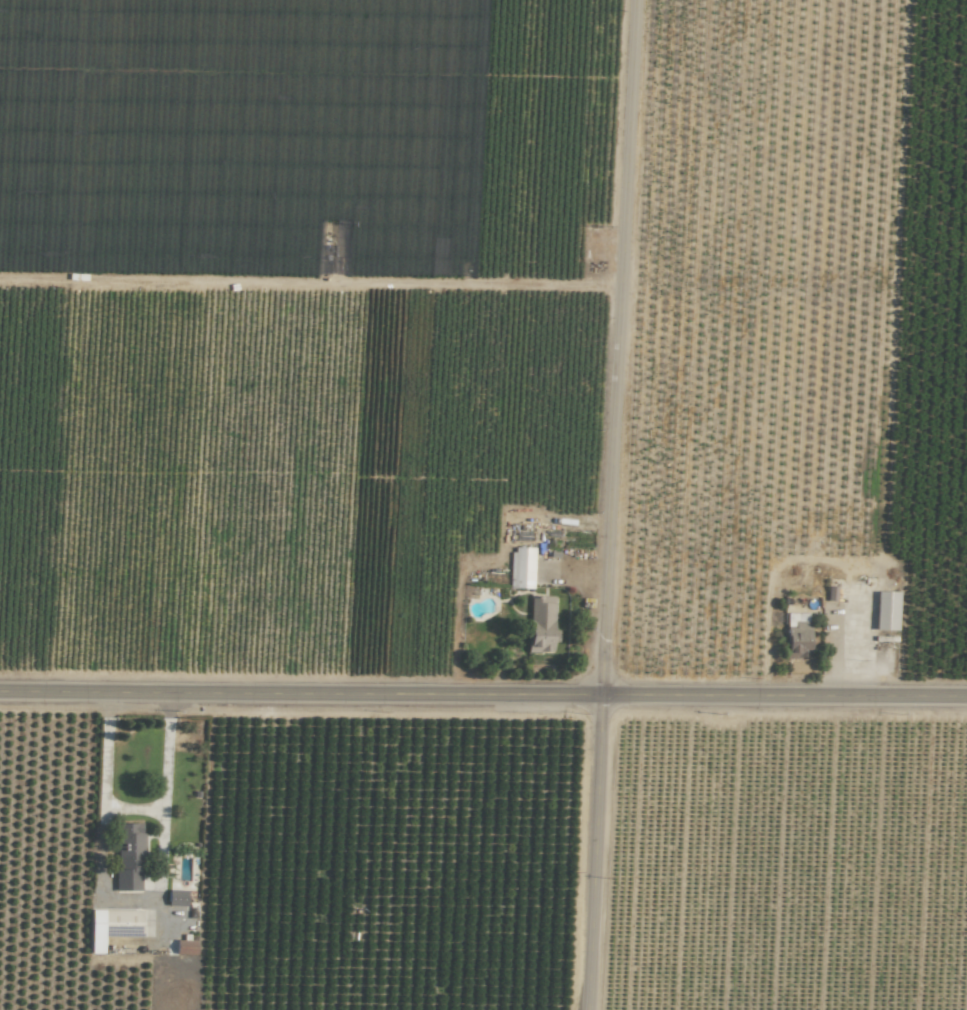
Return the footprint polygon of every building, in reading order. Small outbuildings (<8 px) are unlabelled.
[(534,547),(510,547),(509,588),(533,588),(534,547)] [(898,630),(899,591),(877,591),(875,630),(898,630)] [(554,596),(530,596),(530,652),(553,652),(554,596)] [(810,613),(788,612),(787,658),(810,658),(810,613)] [(116,890),(143,891),(144,824),(117,823),(116,890)] [(168,904),(186,904),(187,891),(169,890),(168,904)] [(91,910),(90,953),(104,953),(104,936),(142,937),(143,910),(91,910)] [(176,954),(196,955),(196,942),(177,941),(176,954)]
